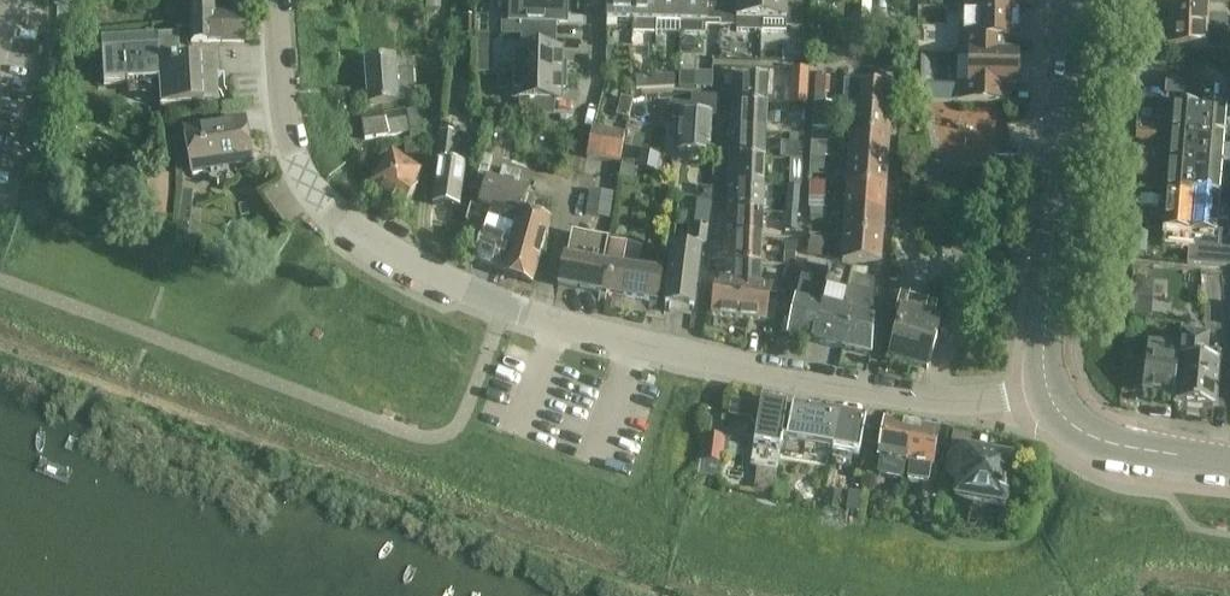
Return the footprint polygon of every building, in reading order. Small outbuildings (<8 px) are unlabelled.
[(56,28),(69,28),(71,0),(57,0),(56,28)] [(214,0),(190,0),(191,45),(251,44),(250,17),(214,18),(214,0)] [(425,11),(440,11),(440,0),(426,0),(425,11)] [(522,37),(555,37),(555,24),(566,24),(566,23),(562,23),(562,12),(566,12),(567,0),(510,0),(509,23),(522,23),(522,37)] [(606,29),(616,30),(617,22),(631,23),(632,0),(607,0),(606,29)] [(631,34),(656,35),(656,0),(632,0),(631,23),(631,34)] [(656,35),(680,35),(680,0),(656,0),(656,35)] [(680,35),(705,36),(705,27),(720,27),(721,0),(680,0),(680,35)] [(720,27),(736,28),(735,32),(761,33),(761,21),(761,0),(721,0),(720,27)] [(761,21),(785,21),(785,29),(803,29),(804,0),(761,0),(761,21)] [(960,10),(1011,11),(1011,10),(1011,0),(960,0),(960,10)] [(1165,28),(1229,30),(1224,29),(1224,20),(1207,20),(1207,9),(1169,8),(1169,17),(1165,16),(1165,28)] [(1018,10),(1011,10),(1011,11),(960,10),(959,55),(969,55),(969,54),(1011,55),(1011,54),(1011,40),(1018,40),(1018,10)] [(465,16),(464,34),(473,34),(474,16),(465,16)] [(1165,28),(1165,41),(1168,41),(1168,49),(1229,51),(1229,30),(1165,28)] [(178,35),(151,37),(153,83),(159,83),(160,108),(219,104),(218,90),(216,61),(197,62),(196,55),(178,56),(178,35)] [(153,83),(151,37),(99,40),(103,87),(153,83)] [(492,37),(476,37),(476,54),(492,54),(492,37)] [(554,51),(555,37),(522,37),(521,50),(515,50),(514,76),(565,77),(565,64),(561,64),(561,53),(562,53),(562,51),(554,51)] [(1018,54),(1011,54),(1011,55),(969,54),(969,55),(968,85),(958,85),(958,102),(1010,103),(1010,88),(1017,88),(1018,54)] [(917,60),(917,89),(929,90),(929,60),(917,60)] [(396,74),(395,62),(363,64),(367,110),(397,108),(397,104),(427,102),(426,89),(413,90),(412,72),(396,74)] [(697,73),(679,73),(679,88),(697,88),(697,73)] [(514,76),(514,101),(520,101),(520,115),(552,116),(553,102),(561,102),(561,101),(560,101),(560,94),(560,89),(565,89),(565,77),(514,76)] [(654,78),(655,90),(674,89),(673,77),(654,78)] [(826,78),(815,77),(814,95),(825,95),(825,93),(826,80),(826,78)] [(1167,77),(1166,94),(1199,96),(1200,79),(1167,77)] [(655,90),(654,78),(635,79),(636,91),(655,90)] [(732,87),(732,106),(766,107),(767,80),(725,79),(725,87),(732,87)] [(845,107),(844,117),(852,118),(850,134),(889,137),(890,110),(884,110),(884,102),(885,87),(855,85),(849,85),(846,85),(845,100),(845,107)] [(790,87),(789,107),(806,108),(807,96),(807,88),(790,87)] [(950,90),(930,90),(930,100),(950,101),(950,90)] [(717,97),(691,95),(691,106),(669,105),(668,120),(680,121),(678,155),(709,157),(711,116),(716,116),(717,97)] [(633,102),(622,99),(617,117),(628,120),(633,102)] [(1164,228),(1189,231),(1186,266),(1229,269),(1229,252),(1219,251),(1220,233),(1215,233),(1225,108),(1174,104),(1164,228)] [(732,106),(730,132),(765,133),(766,107),(732,106)] [(835,108),(814,107),(813,129),(834,130),(835,108)] [(800,110),(788,109),(787,124),(799,125),(800,110)] [(421,130),(415,110),(403,114),(379,117),(379,115),(361,118),(365,140),(408,134),(410,144),(422,144),(421,130)] [(560,116),(558,126),(570,128),(572,118),(560,116)] [(220,125),(184,131),(191,170),(192,176),(240,167),(253,165),(251,159),(248,138),(247,135),(244,120),(220,125)] [(624,136),(591,130),(586,159),(619,165),(624,136)] [(730,132),(729,158),(764,160),(765,133),(730,132)] [(456,136),(440,134),(437,159),(453,161),(456,136)] [(850,134),(849,161),(887,163),(889,137),(850,134)] [(811,143),(809,159),(830,160),(831,144),(811,143)] [(798,145),(783,144),(783,159),(797,160),(798,145)] [(422,156),(420,146),(405,147),(407,156),(422,156)] [(639,154),(636,169),(656,172),(658,158),(639,154)] [(729,158),(728,185),(763,186),(764,160),(729,158)] [(809,159),(809,171),(829,172),(830,160),(809,159)] [(419,180),(390,160),(370,189),(402,211),(415,194),(411,191),(419,180)] [(790,161),(789,174),(802,174),(802,162),(798,162),(790,161)] [(847,186),(886,189),(887,163),(849,161),(847,186)] [(1135,161),(1134,176),(1145,177),(1146,162),(1135,161)] [(464,171),(438,167),(432,206),(458,210),(464,171)] [(964,171),(943,167),(939,186),(961,190),(964,171)] [(528,194),(472,175),(469,192),(483,196),(474,224),(485,228),(474,261),(503,272),(502,275),(532,285),(549,227),(530,221),(535,205),(525,202),(528,194)] [(809,183),(809,195),(809,202),(817,203),(820,200),(820,196),(826,196),(826,183),(809,183)] [(727,211),(762,213),(763,186),(728,185),(727,211)] [(847,186),(845,212),(884,215),(886,189),(847,186)] [(788,188),(787,199),(797,200),(799,200),(799,189),(788,188)] [(697,190),(696,203),(709,204),(710,191),(697,190)] [(589,192),(585,216),(610,220),(613,196),(589,192)] [(783,214),(784,214),(794,214),(798,214),(799,200),(797,200),(787,199),(784,199),(783,214)] [(822,210),(809,209),(809,222),(822,222),(822,210)] [(727,211),(726,237),(761,239),(762,213),(727,211)] [(179,212),(177,232),(188,236),(191,213),(179,212)] [(845,212),(843,239),(882,241),(884,215),(845,212)] [(798,215),(794,214),(784,214),(783,232),(797,233),(798,215)] [(709,229),(692,227),(689,243),(706,246),(709,229)] [(607,243),(572,235),(561,286),(558,285),(557,287),(607,297),(657,306),(662,277),(603,267),(607,243)] [(726,237),(725,264),(759,265),(761,239),(726,237)] [(882,241),(843,239),(841,264),(881,266),(882,241)] [(827,246),(810,242),(806,257),(823,260),(827,246)] [(610,244),(605,265),(634,271),(639,250),(610,244)] [(1171,252),(1171,259),(1184,260),(1185,246),(1178,245),(1171,252)] [(791,249),(779,249),(777,266),(789,266),(791,249)] [(700,257),(671,254),(664,308),(693,312),(700,257)] [(829,265),(808,261),(807,268),(804,267),(800,282),(788,337),(870,358),(875,283),(862,280),(864,271),(846,270),(845,276),(828,272),(829,265)] [(724,289),(758,293),(759,265),(725,264),(724,289)] [(782,284),(766,282),(765,293),(781,295),(782,284)] [(769,294),(758,293),(724,289),(714,288),(711,318),(765,325),(769,294)] [(1148,298),(1134,296),(1132,314),(1147,315),(1148,298)] [(934,310),(900,301),(897,315),(900,316),(889,360),(927,370),(934,340),(935,337),(934,337),(937,325),(931,323),(934,310)] [(1130,323),(1129,337),(1142,338),(1144,325),(1130,323)] [(1207,343),(1181,341),(1175,408),(1214,412),(1218,368),(1205,367),(1207,343)] [(1178,353),(1157,350),(1155,365),(1147,363),(1142,396),(1173,400),(1178,353)] [(731,401),(728,419),(750,422),(756,430),(753,448),(753,449),(750,467),(776,471),(779,453),(787,405),(761,401),(760,405),(731,401)] [(792,406),(784,452),(799,455),(800,446),(806,447),(833,452),(834,447),(833,447),(839,415),(838,414),(831,413),(792,406)] [(834,447),(833,452),(859,457),(865,420),(865,419),(864,419),(859,418),(839,415),(833,447),(834,447)] [(885,424),(879,461),(881,461),(903,465),(905,465),(911,427),(905,426),(885,423),(885,424)] [(911,427),(905,465),(909,466),(931,469),(931,466),(933,456),(937,432),(917,428),(912,427),(911,427)] [(724,439),(704,436),(700,462),(721,465),(724,439)] [(1008,454),(954,445),(946,492),(1000,501),(1001,495),(1003,496),(1004,489),(1003,489),(1008,454)] [(758,469),(754,494),(769,497),(774,472),(758,469)] [(929,470),(924,501),(934,503),(939,471),(929,470)] [(775,482),(773,497),(789,500),(790,492),(784,483),(775,482)] [(827,491),(824,508),(838,511),(841,493),(827,491)] [(924,513),(923,524),(931,525),(933,514),(924,513)]
